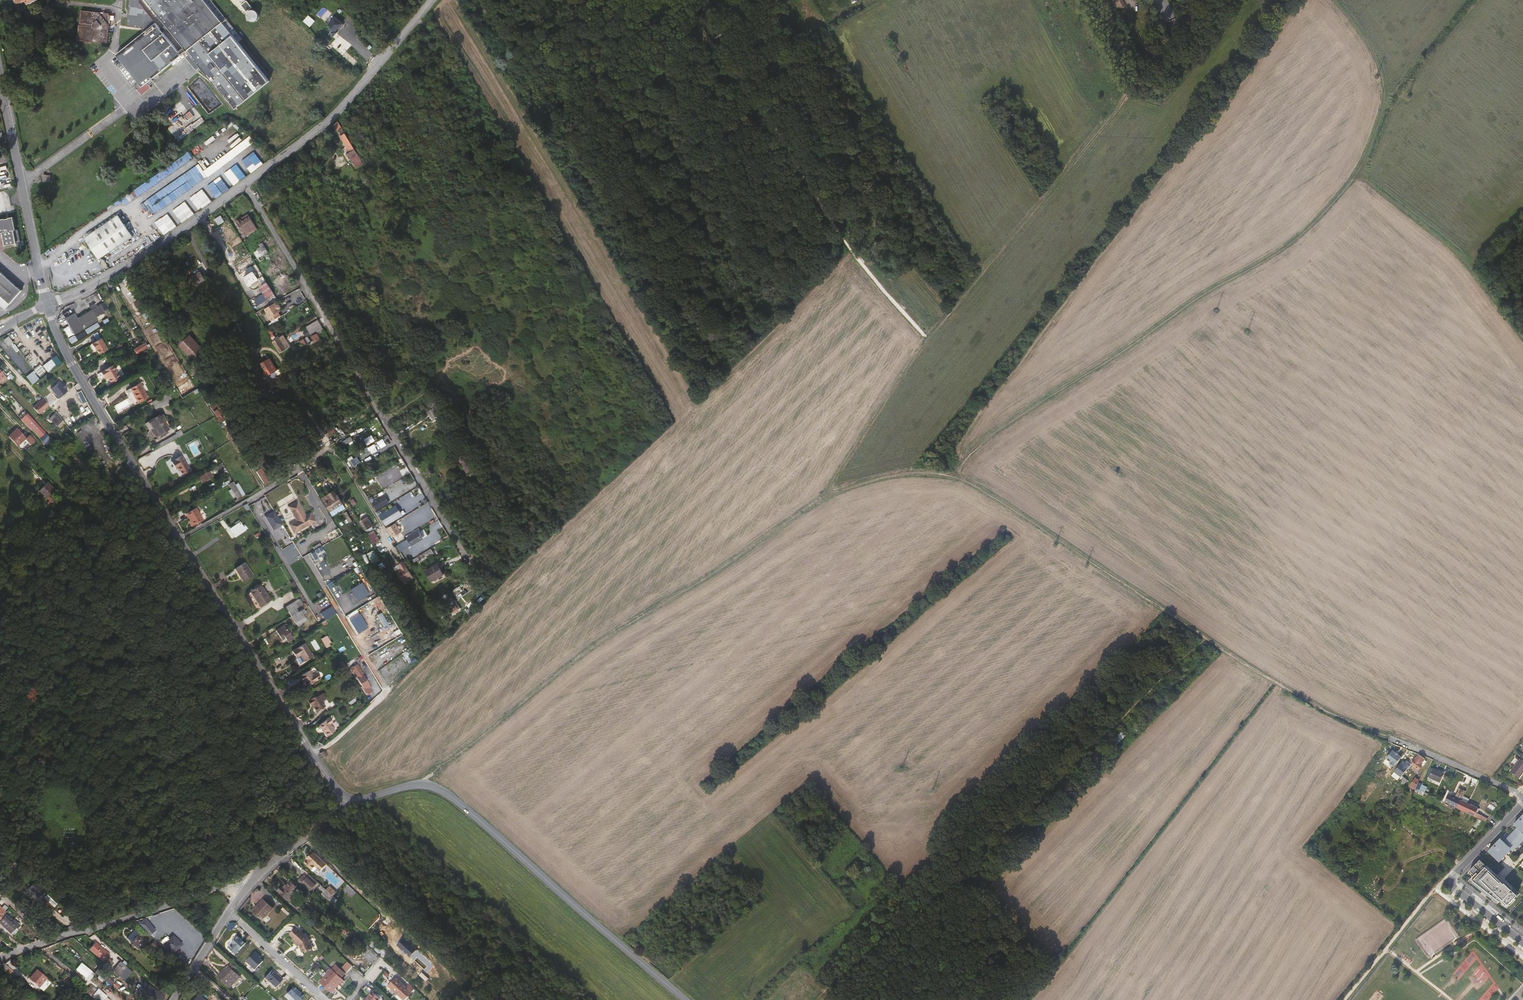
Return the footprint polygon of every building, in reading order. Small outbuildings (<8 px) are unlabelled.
[(127,31),(142,33),(145,37),(118,59),(140,87),(136,90),(140,94),(143,91),(144,92),(182,61),(187,57),(188,56),(191,59),(202,73),(237,115),(273,89),(241,49),(245,46),(214,8),(217,5),(213,0),(210,0),(208,1),(207,0),(131,0),(127,31)] [(248,1),(242,5),(248,12),(253,7),(248,1)] [(247,14),(248,18),(251,21),(255,21),(259,19),(259,14),(257,11),(253,9),(249,11),(247,14)] [(84,13),(80,42),(108,47),(113,17),(84,13)] [(335,27),(343,34),(349,27),(341,21),(335,27)] [(506,36),(497,42),(504,52),(512,46),(506,36)] [(202,73),(191,59),(187,63),(197,76),(202,73)] [(521,78),(525,86),(535,80),(530,73),(521,78)] [(470,96),(473,102),(481,97),(478,91),(470,96)] [(345,134),(340,137),(348,152),(354,149),(345,134)] [(123,204),(194,161),(190,154),(119,198),(123,204)] [(361,172),(368,168),(359,154),(350,160),(353,165),(356,164),(361,172)] [(200,165),(145,199),(153,213),(208,179),(200,165)] [(378,184),(382,181),(377,172),(373,175),(372,175),(378,184)] [(211,179),(206,184),(217,199),(223,194),(211,179)] [(199,211),(212,202),(203,189),(190,198),(199,211)] [(182,224),(195,214),(185,202),(173,211),(182,224)] [(3,229),(6,242),(18,239),(19,245),(23,244),(19,226),(17,226),(13,209),(0,212),(0,230),(3,229)] [(165,224),(171,231),(177,226),(167,214),(155,223),(159,228),(165,224)] [(218,226),(225,222),(221,216),(214,220),(218,226)] [(254,227),(248,217),(241,220),(240,218),(235,221),(236,223),(243,234),(244,236),(255,229),(254,227)] [(97,240),(87,247),(97,262),(107,254),(109,257),(132,241),(118,221),(95,237),(97,240)] [(95,237),(85,244),(87,247),(97,240),(95,237)] [(269,253),(263,244),(260,246),(261,248),(258,250),(258,252),(254,254),(256,258),(253,260),(254,262),(254,263),(258,260),(260,263),(264,261),(262,257),(269,253)] [(107,254),(97,262),(99,264),(109,257),(107,254)] [(252,288),(259,283),(256,279),(255,276),(256,275),(253,270),(249,273),(247,276),(249,279),(245,282),(250,290),(253,289),(252,288)] [(22,293),(15,286),(0,272),(0,307),(5,311),(8,308),(22,293)] [(209,273),(199,278),(205,287),(214,282),(209,273)] [(270,301),(276,298),(265,280),(261,282),(265,288),(263,290),(267,297),(256,303),(260,309),(270,303),(269,303),(270,302),(270,301)] [(142,302),(137,305),(143,314),(147,321),(153,317),(149,311),(148,311),(142,302)] [(267,312),(275,325),(276,324),(282,320),(283,319),(281,316),(283,315),(282,313),(279,308),(278,306),(267,312)] [(80,323),(71,329),(77,340),(87,334),(85,331),(87,329),(89,332),(102,325),(100,321),(104,319),(103,317),(107,315),(103,309),(99,311),(97,308),(94,310),(96,314),(97,316),(81,325),(80,323)] [(97,316),(96,314),(80,323),(81,325),(97,316)] [(76,317),(67,323),(71,329),(80,323),(76,317)] [(325,330),(320,322),(308,329),(313,337),(325,330)] [(327,334),(325,330),(313,337),(313,338),(316,344),(315,345),(319,352),(327,347),(321,337),(327,334)] [(9,346),(13,343),(8,337),(4,340),(7,343),(6,343),(9,346)] [(286,338),(276,345),(282,356),(286,354),(289,352),(291,351),(289,346),(293,343),(290,340),(288,341),(286,338)] [(192,346),(203,365),(213,359),(202,340),(192,346)] [(108,355),(102,344),(93,349),(96,355),(97,355),(100,360),(108,355)] [(136,353),(142,363),(154,356),(150,349),(148,350),(146,348),(136,353)] [(43,366),(48,373),(57,367),(52,360),(43,366)] [(265,375),(269,382),(280,375),(271,360),(263,365),(267,373),(265,375)] [(33,370),(39,377),(45,373),(40,365),(33,370)] [(117,370),(103,377),(107,383),(110,381),(112,385),(114,389),(124,383),(117,370)] [(32,385),(39,380),(33,372),(26,377),(32,385)] [(58,399),(67,392),(65,389),(62,385),(59,382),(50,389),(58,399)] [(131,393),(139,407),(150,401),(142,387),(131,393)] [(173,402),(169,395),(152,406),(156,412),(162,409),(170,405),(170,404),(173,402)] [(48,411),(51,407),(43,398),(33,407),(42,416),(44,419),(50,414),(48,411)] [(315,401),(311,404),(316,411),(320,408),(315,401)] [(438,409),(430,413),(432,417),(435,415),(437,419),(442,416),(438,409)] [(217,411),(214,413),(219,424),(222,422),(217,411)] [(58,427),(64,422),(57,414),(51,419),(58,427)] [(44,440),(49,436),(31,417),(25,422),(33,431),(34,430),(44,440)] [(151,435),(153,434),(158,442),(160,440),(161,441),(168,437),(167,435),(171,433),(167,426),(169,425),(164,417),(147,427),(151,435)] [(331,436),(339,432),(335,425),(327,429),(331,436)] [(18,447),(27,437),(18,429),(9,438),(18,447)] [(28,437),(33,442),(37,438),(32,433),(28,437)] [(156,450),(158,454),(186,437),(184,433),(156,450)] [(45,442),(49,446),(53,440),(49,437),(45,442)] [(83,444),(77,437),(67,446),(71,450),(73,453),(83,444)] [(343,447),(353,441),(351,437),(341,443),(343,447)] [(365,438),(348,448),(352,454),(369,445),(365,438)] [(260,445),(252,450),(267,473),(275,468),(260,445)] [(356,455),(348,459),(353,468),(361,464),(356,455)] [(190,475),(182,461),(171,467),(176,474),(179,473),(183,480),(190,475)] [(217,475),(226,470),(223,465),(214,471),(217,475)] [(214,479),(210,473),(204,477),(207,482),(214,479)] [(261,475),(257,477),(265,489),(268,487),(265,482),(266,482),(261,475)] [(102,483),(96,477),(92,480),(93,481),(98,487),(102,483)] [(240,502),(244,499),(236,486),(231,488),(240,502)] [(52,509),(57,504),(50,496),(51,496),(44,489),(40,493),(49,502),(47,504),(52,509)] [(372,501),(376,509),(389,503),(386,495),(372,501)] [(331,506),(325,510),(330,518),(345,509),(337,496),(328,502),(331,506)] [(396,504),(380,514),(386,525),(403,514),(396,504)] [(376,522),(369,511),(365,514),(371,525),(376,522)] [(307,535),(313,532),(301,512),(295,516),(307,535)] [(187,518),(194,530),(203,526),(196,513),(187,518)] [(281,524),(276,516),(269,520),(274,528),(281,524)] [(303,538),(307,535),(295,516),(292,517),(299,529),(298,529),(303,538)] [(391,536),(401,531),(397,522),(387,526),(391,536)] [(241,524),(239,525),(240,527),(231,532),(234,537),(245,531),(242,526),(243,526),(241,524)] [(410,545),(411,545),(424,538),(418,528),(403,537),(405,540),(397,545),(401,551),(410,545)] [(297,541),(303,538),(298,529),(292,533),(297,541)] [(372,543),(379,540),(374,529),(368,533),(372,543)] [(16,540),(18,537),(15,534),(10,538),(14,542),(16,540)] [(366,562),(378,558),(375,549),(363,553),(366,562)] [(441,555),(438,550),(416,563),(419,568),(441,555)] [(321,565),(325,563),(319,554),(315,556),(321,565)] [(448,576),(441,565),(430,572),(437,583),(448,576)] [(235,572),(242,584),(252,579),(244,566),(235,572)] [(400,571),(402,574),(398,576),(402,584),(412,577),(406,567),(400,571)] [(250,595),(259,610),(269,604),(260,589),(250,595)] [(286,611),(291,620),(306,611),(305,608),(302,609),(298,603),(286,611)] [(453,607),(457,613),(462,610),(458,604),(453,607)] [(277,637),(283,647),(287,645),(289,647),(294,644),(287,631),(277,637)] [(329,649),(334,646),(330,640),(325,643),(329,649)] [(289,657),(293,664),(297,661),(301,668),(308,664),(300,651),(289,657)] [(360,681),(363,679),(358,671),(353,673),(355,676),(357,676),(360,681)] [(314,679),(310,674),(302,679),(303,679),(302,680),(304,684),(305,684),(309,690),(322,682),(319,676),(314,679)] [(365,691),(363,693),(367,698),(369,697),(370,700),(374,697),(364,682),(361,684),(365,691)] [(310,704),(313,709),(314,709),(318,715),(327,710),(321,699),(317,701),(316,700),(310,704)] [(331,721),(321,728),(326,734),(327,734),(329,737),(336,732),(333,727),(334,726),(331,721)] [(1115,737),(1119,742),(1127,735),(1122,730),(1115,737)] [(1425,761),(1421,756),(1413,765),(1415,768),(1413,770),(1415,774),(1418,772),(1417,771),(1421,767),(1420,765),(1425,761)] [(1381,763),(1382,764),(1381,766),(1383,769),(1380,772),(1383,774),(1381,777),(1384,780),(1395,768),(1385,759),(1381,763)] [(1511,773),(1520,780),(1522,776),(1522,762),(1521,760),(1511,773)] [(1434,767),(1430,776),(1441,781),(1445,772),(1434,767)] [(1403,780),(1397,788),(1401,790),(1407,783),(1403,780)] [(1410,787),(1414,791),(1416,786),(1420,788),(1422,784),(1423,783),(1418,781),(1416,780),(1410,787)] [(1461,796),(1452,791),(1450,795),(1446,793),(1443,800),(1456,808),(1460,801),(1459,800),(1461,796)] [(1474,808),(1461,801),(1460,801),(1456,808),(1470,815),(1474,808)] [(1475,814),(1477,810),(1474,808),(1470,815),(1480,820),(1482,817),(1475,814)] [(1488,851),(1498,861),(1503,856),(1502,855),(1504,852),(1506,853),(1510,848),(1513,851),(1522,840),(1522,815),(1514,824),(1517,828),(1504,842),(1500,839),(1488,851)] [(328,867),(315,855),(310,859),(311,861),(310,863),(309,862),(306,865),(315,874),(318,870),(322,873),(328,867)] [(1480,860),(1470,871),(1476,877),(1473,880),(1485,889),(1490,893),(1494,897),(1500,901),(1506,906),(1517,895),(1511,890),(1504,883),(1504,884),(1501,882),(1496,877),(1486,867),(1486,866),(1480,860)] [(8,870),(13,865),(10,862),(4,867),(8,870)] [(303,875),(297,882),(308,892),(314,886),(305,878),(303,875)] [(308,875),(305,878),(314,886),(316,883),(308,875)] [(34,880),(28,887),(38,897),(45,890),(34,880)] [(316,889),(328,900),(331,896),(320,886),(316,889)] [(284,898),(294,907),(298,902),(296,900),(302,894),(296,889),(290,895),(288,893),(284,898)] [(52,909),(57,903),(47,894),(41,900),(52,909)] [(267,925),(277,914),(268,906),(258,917),(267,925)] [(7,914),(4,917),(3,916),(0,919),(0,924),(14,938),(21,931),(22,932),(25,929),(19,923),(17,924),(7,914)] [(146,921),(142,925),(147,931),(151,927),(146,921)] [(293,939),(297,942),(295,944),(299,948),(301,946),(307,955),(315,950),(309,942),(299,932),(293,939)] [(355,945),(359,940),(355,936),(351,933),(347,937),(355,945)] [(134,935),(128,941),(140,952),(146,945),(134,935)] [(175,948),(172,943),(171,944),(165,940),(160,946),(170,954),(175,948)] [(139,954),(140,952),(128,941),(127,943),(139,954)] [(162,950),(155,944),(151,949),(157,955),(162,950)] [(361,951),(373,964),(381,957),(369,944),(361,951)] [(111,957),(97,945),(92,951),(105,964),(111,957)] [(81,962),(75,968),(86,978),(92,971),(81,962)] [(131,970),(126,965),(123,969),(122,968),(115,976),(121,981),(122,981),(128,973),(131,970)] [(219,972),(221,975),(227,969),(224,966),(219,972)] [(227,969),(221,975),(233,985),(241,976),(234,971),(229,966),(227,969)] [(344,973),(349,977),(355,970),(350,966),(344,973)] [(336,997),(347,986),(344,983),(348,978),(339,969),(323,986),(336,997)] [(105,974),(102,977),(115,988),(117,984),(105,974)] [(37,975),(32,980),(42,989),(47,984),(37,975)] [(380,980),(375,975),(371,978),(377,984),(380,980)] [(65,977),(62,981),(68,986),(71,982),(65,977)] [(412,995),(396,981),(389,989),(402,999),(408,999),(412,995)] [(75,990),(78,987),(73,982),(70,985),(75,990)] [(109,997),(90,984),(85,992),(97,999),(107,999),(109,997)] [(148,986),(144,990),(142,987),(137,992),(147,999),(165,999),(148,986)] [(1512,999),(1522,999),(1522,996),(1522,988),(1512,999)]
